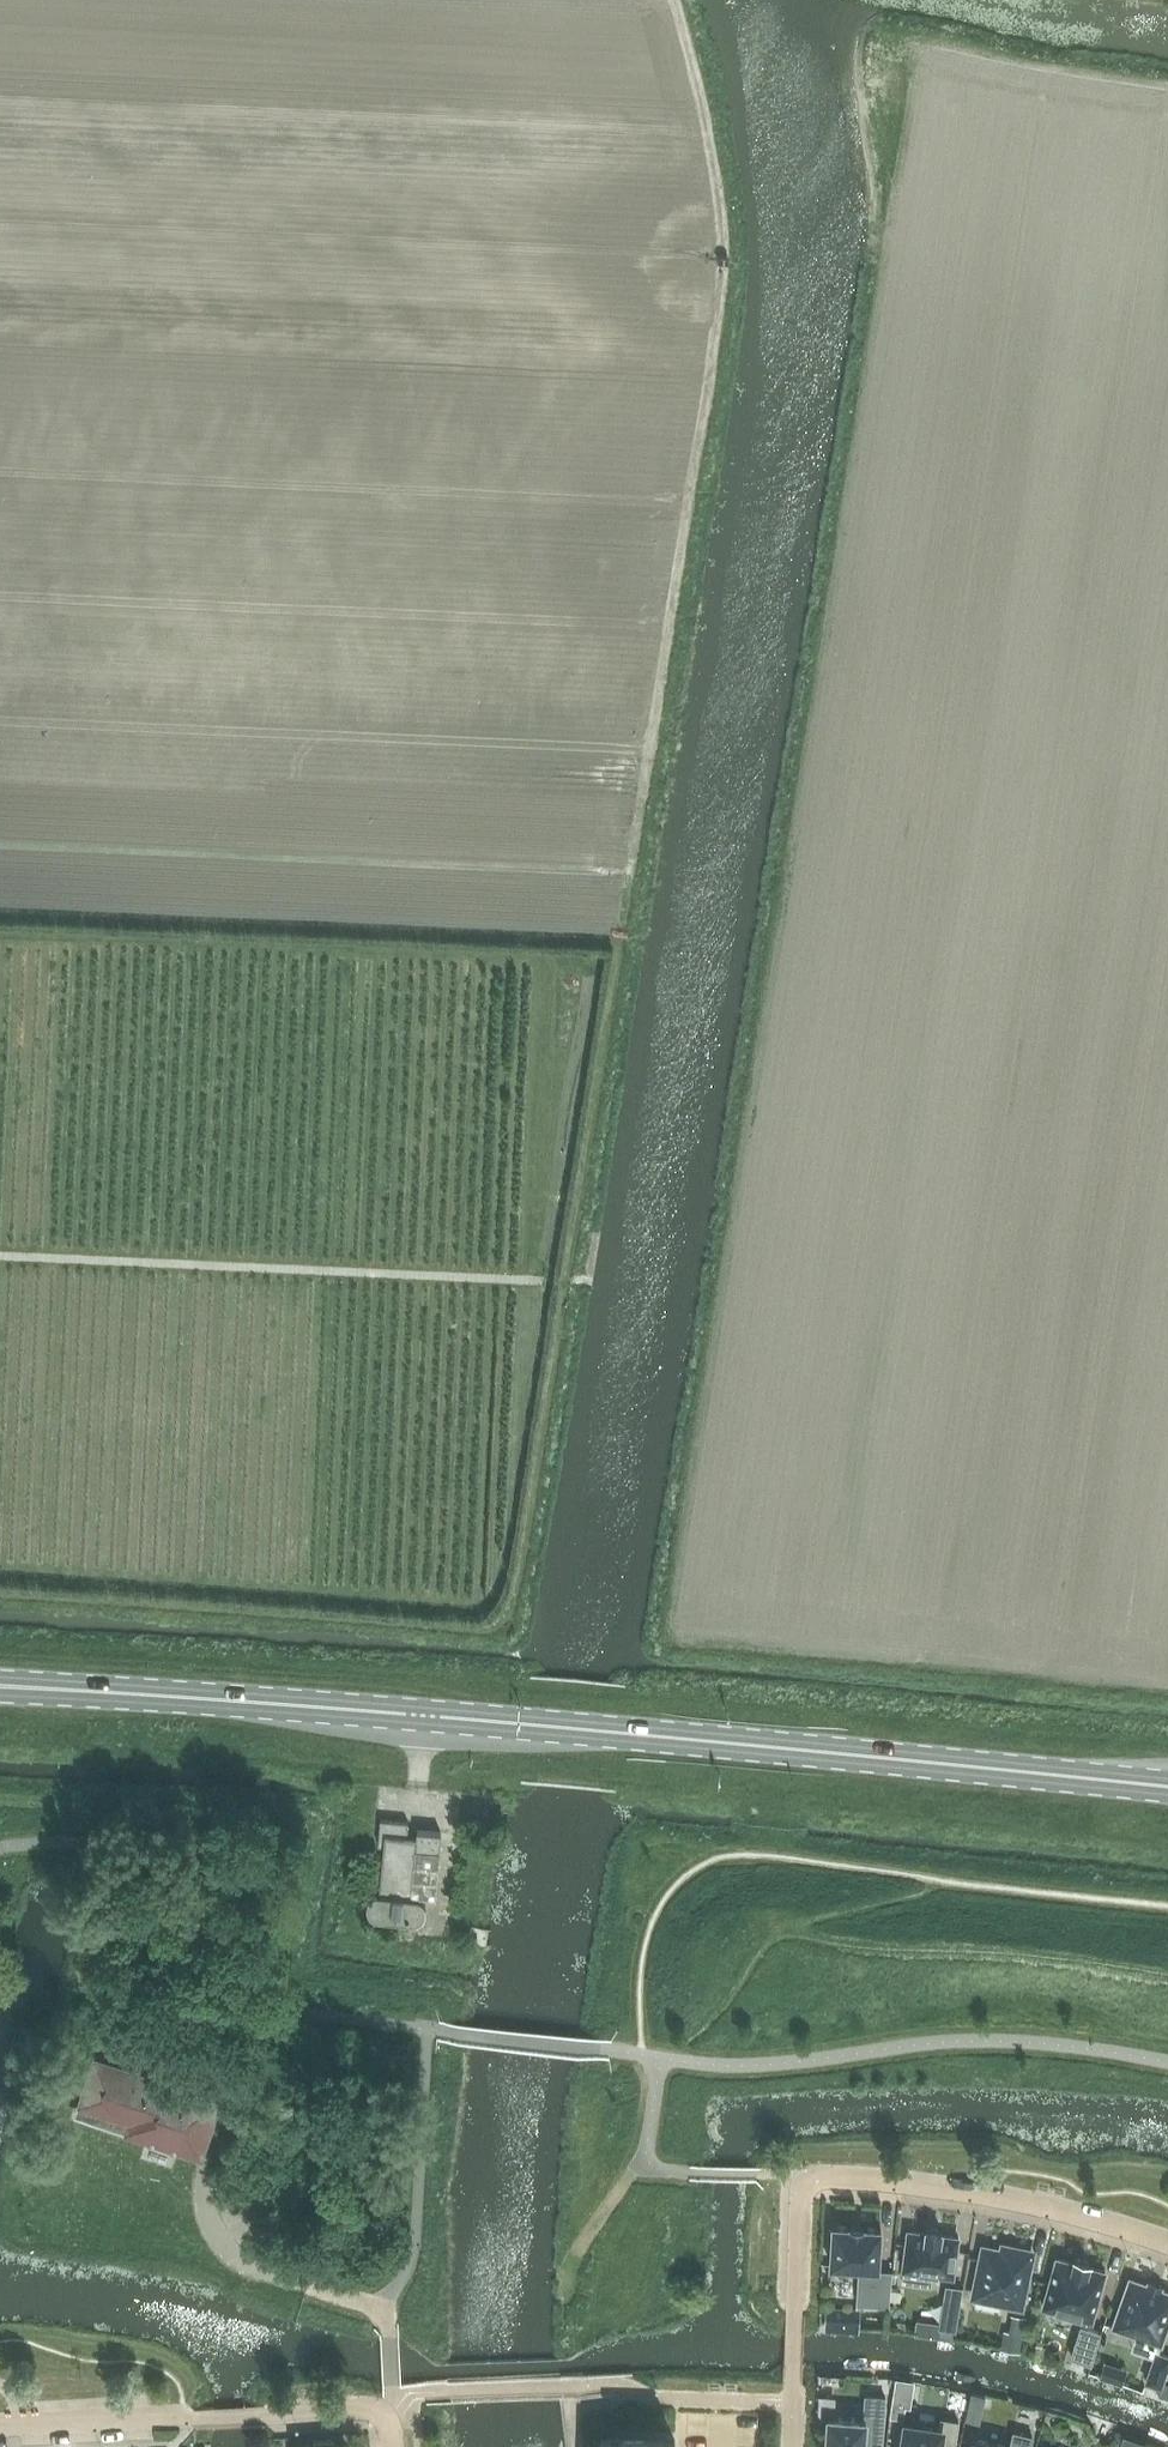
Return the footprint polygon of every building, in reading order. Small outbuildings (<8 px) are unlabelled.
[(435,1895),(441,1832),(418,1829),(417,1836),(407,1835),(409,1821),(381,1819),(379,1844),(384,1845),(380,1892),(377,1892),(375,1893),(373,1894),(372,1894),(370,1896),(370,1897),(369,1898),(368,1899),(368,1901),(367,1903),(367,1905),(368,1906),(368,1908),(369,1910),(369,1911),(370,1911),(372,1913),(373,1914),(375,1915),(378,1916),(414,1919),(416,1919),(418,1919),(421,1917),(423,1916),(424,1914),(425,1913),(426,1912),(426,1909),(426,1907),(426,1906),(426,1904),(426,1903),(425,1902),(424,1900),(422,1898),(421,1897),(420,1896),(418,1896),(416,1895),(416,1893),(435,1895)] [(135,2135),(201,2158),(220,2101),(95,2059),(80,2105),(139,2125),(135,2135)] [(871,2278),(872,2272),(877,2272),(877,2269),(878,2269),(880,2229),(881,2229),(881,2227),(833,2224),(833,2226),(834,2226),(833,2229),(830,2228),(829,2248),(832,2248),(831,2264),(860,2266),(859,2278),(871,2278)] [(926,2232),(908,2230),(903,2268),(953,2275),(959,2237),(941,2234),(942,2230),(926,2228),(926,2232)] [(1011,2253),(984,2247),(974,2295),(1021,2305),(1032,2251),(1012,2247),(1011,2253)] [(1074,2262),(1057,2257),(1043,2304),(1092,2318),(1105,2271),(1088,2266),(1089,2262),(1075,2258),(1074,2262)] [(891,2273),(877,2272),(872,2272),(871,2278),(870,2303),(889,2305),(891,2273)] [(1161,2343),(1167,2323),(1167,2292),(1130,2279),(1113,2326),(1161,2343)] [(960,2300),(945,2297),(940,2326),(955,2328),(960,2300)] [(843,2308),(827,2307),(826,2324),(842,2325),(843,2308)] [(1100,2332),(1081,2326),(1071,2355),(1091,2361),(1100,2332)] [(1023,2334),(1004,2330),(1001,2347),(1020,2351),(1023,2334)] [(1167,2365),(1167,2356),(1156,2352),(1146,2380),(1161,2385),(1167,2365)] [(986,2395),(972,2392),(969,2406),(983,2409),(986,2395)] [(885,2396),(866,2395),(864,2419),(828,2416),(826,2446),(864,2446),(874,2446),(882,2446),(885,2396)] [(907,2406),(893,2404),(891,2416),(905,2419),(907,2406)] [(958,2420),(941,2418),(940,2428),(906,2423),(906,2426),(902,2425),(899,2445),(903,2446),(902,2446),(954,2446),(958,2420)] [(1014,2432),(1010,2446),(1030,2446),(1032,2436),(1014,2432)] [(601,2438),(601,2446),(675,2446),(675,2440),(601,2438)] [(973,2439),(971,2446),(1008,2446),(973,2439)]
